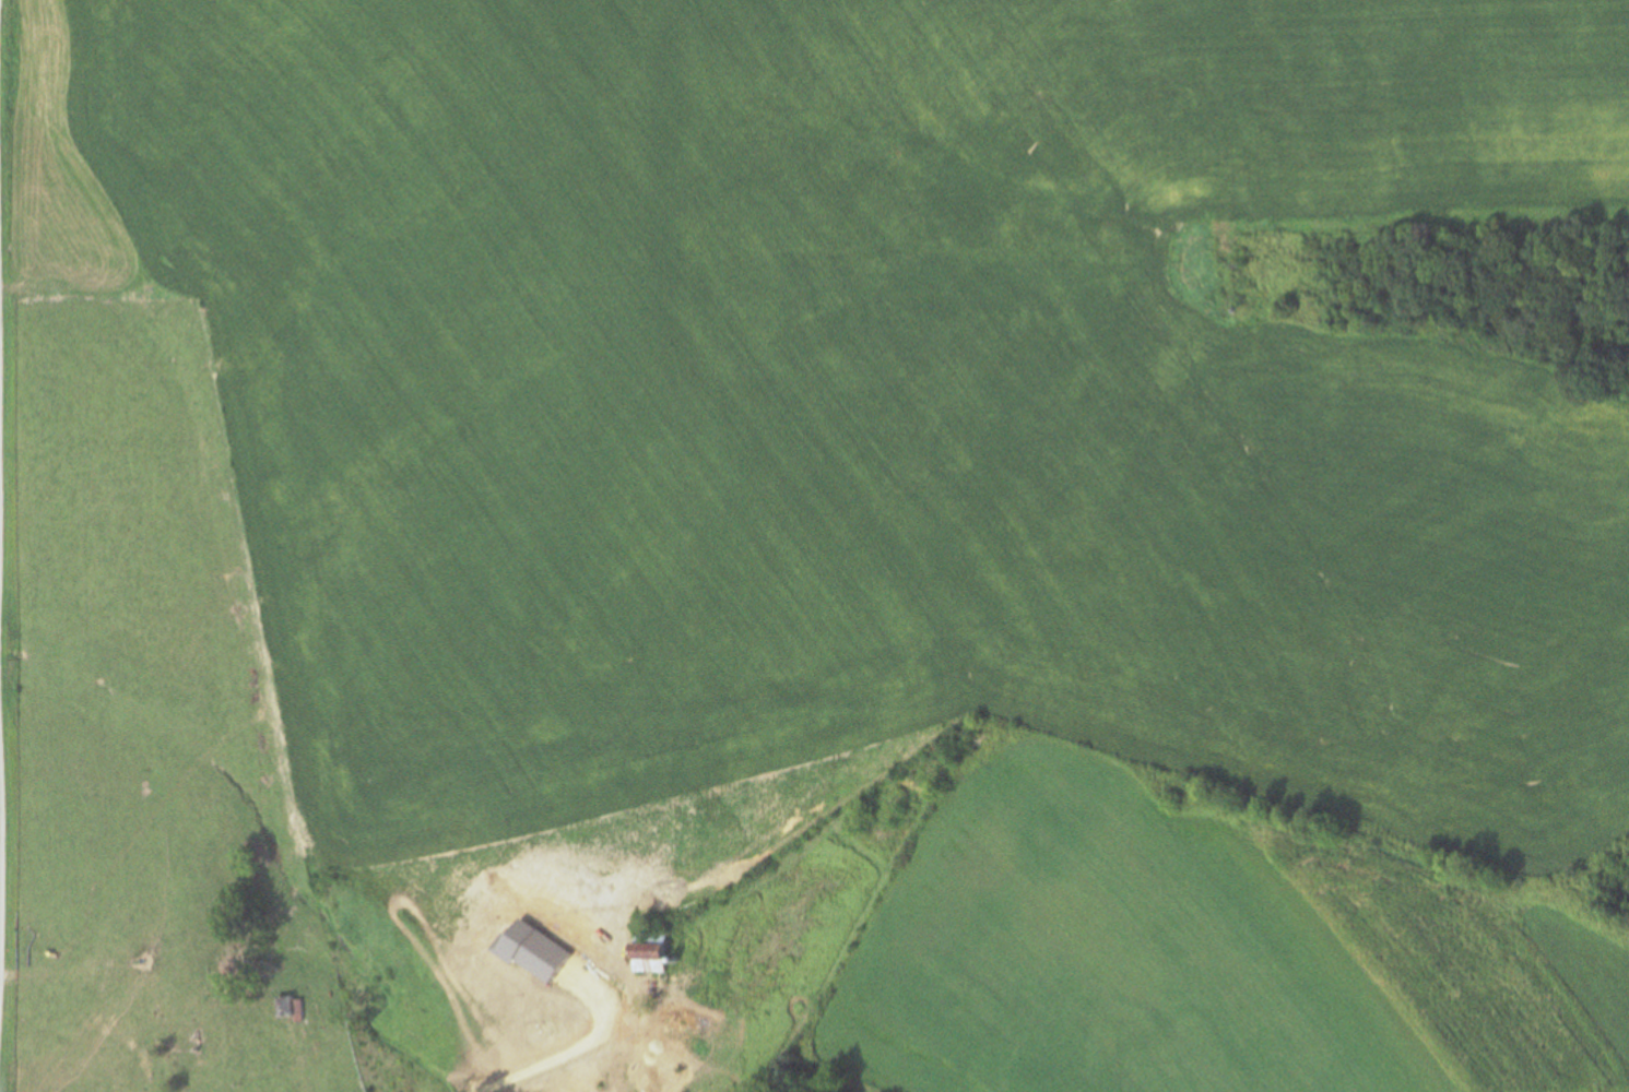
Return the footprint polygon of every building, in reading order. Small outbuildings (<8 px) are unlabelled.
[(682,933),(647,933),(647,973),(682,973),(682,933)] [(628,937),(626,974),(661,976),(663,939),(628,937)] [(269,996),(269,1020),(296,1019),(296,995),(269,996)] [(608,1013),(608,998),(594,998),(594,1013),(608,1013)]
